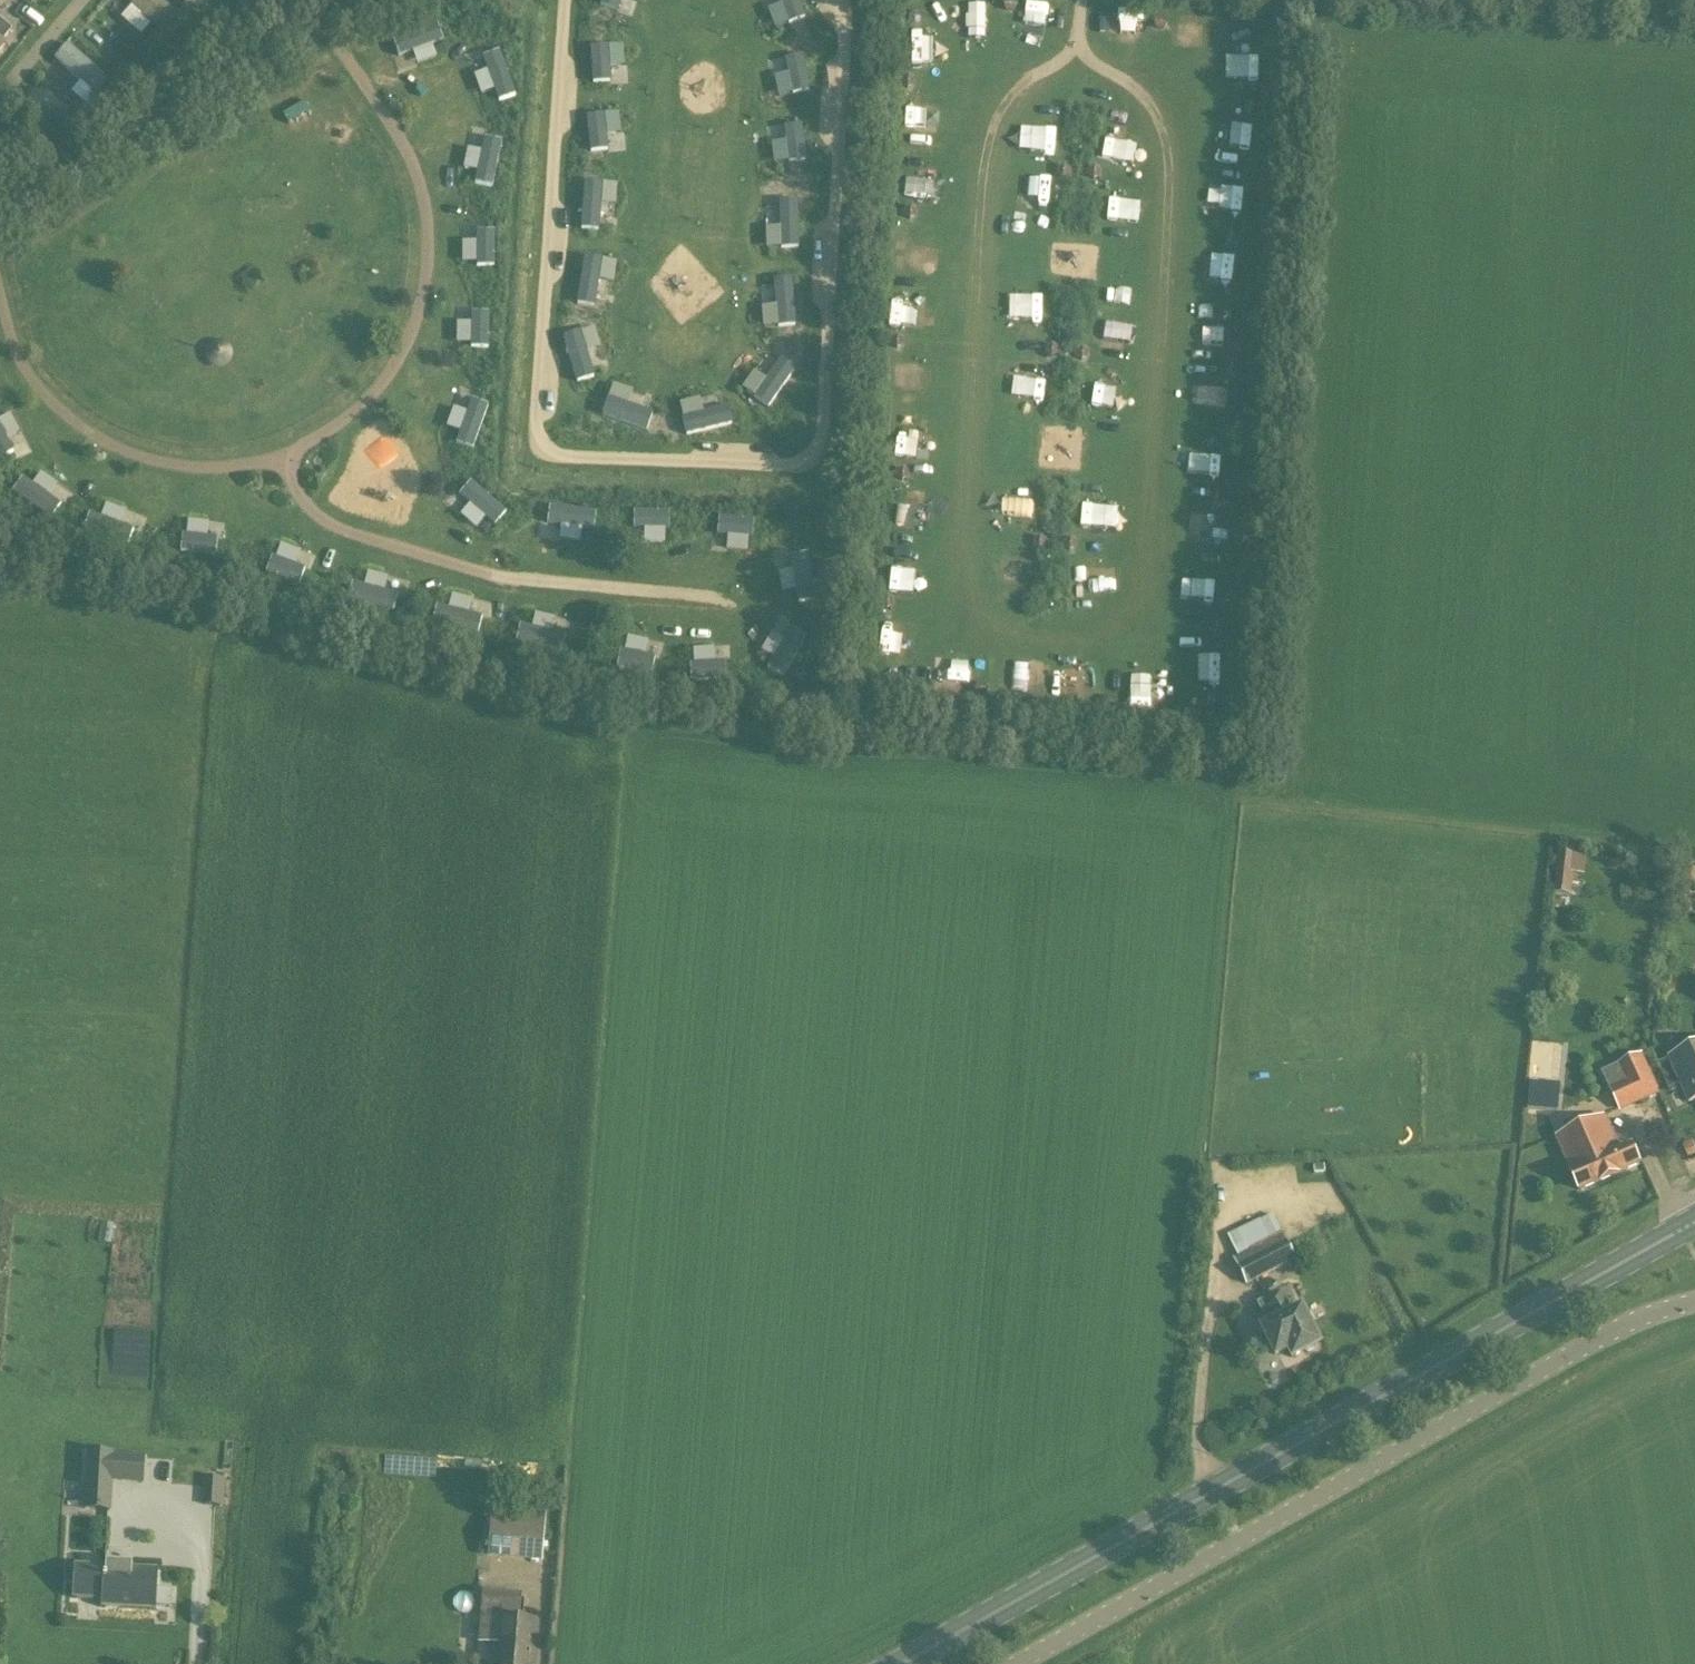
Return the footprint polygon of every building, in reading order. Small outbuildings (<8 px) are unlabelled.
[(143,35),(154,23),(162,30),(178,13),(164,0),(127,0),(133,5),(122,17),(143,35)] [(17,31),(0,17),(0,50),(17,31)] [(439,60),(436,43),(444,41),(440,22),(395,31),(402,68),(439,60)] [(54,59),(81,82),(72,91),(89,107),(113,80),(70,42),(54,59)] [(497,90),(499,99),(515,95),(504,50),(484,55),(488,72),(478,74),(483,94),(497,90)] [(1105,135),(1104,153),(1128,154),(1129,137),(1105,135)] [(483,150),(469,147),(465,168),(478,171),(476,182),(494,186),(505,140),(486,136),(483,150)] [(584,181),(584,228),(600,228),(600,224),(616,224),(617,182),(584,181)] [(1111,214),(1136,214),(1136,193),(1111,193),(1111,214)] [(768,248),(801,247),(799,199),(781,200),(782,226),(767,227),(768,248)] [(479,240),(463,241),(464,264),(498,263),(496,229),(478,229),(479,240)] [(612,305),(617,260),(584,257),(579,302),(612,305)] [(777,278),(778,305),(764,306),(765,326),(797,324),(795,277),(777,278)] [(458,345),(491,345),(491,311),(473,311),(473,321),(458,321),(458,345)] [(1128,345),(1133,323),(1106,317),(1101,339),(1128,345)] [(595,378),(589,351),(601,348),(597,328),(567,334),(577,382),(595,378)] [(767,376),(777,361),(767,355),(757,370),(767,376)] [(782,357),(767,378),(756,370),(743,387),(769,406),(798,368),(782,357)] [(1199,375),(1197,397),(1224,399),(1225,378),(1199,375)] [(604,414),(649,430),(655,412),(647,410),(652,397),(615,383),(604,414)] [(681,402),(688,433),(734,423),(731,406),(723,408),(720,393),(681,402)] [(471,399),(468,410),(454,407),(449,426),(461,429),(457,442),(478,448),(490,404),(471,399)] [(0,418),(0,459),(16,452),(19,458),(31,452),(13,412),(0,418)] [(52,497),(60,484),(41,472),(34,484),(23,477),(13,493),(53,518),(62,503),(52,497)] [(473,479),(461,493),(472,503),(463,514),(478,527),(486,518),(495,526),(508,511),(473,479)] [(901,500),(901,522),(919,522),(919,500),(901,500)] [(102,518),(91,514),(85,530),(129,546),(140,516),(107,504),(102,518)] [(548,523),(562,525),(560,539),(582,542),(584,528),(596,530),(598,511),(551,504),(548,523)] [(1078,529),(1103,536),(1108,515),(1084,509),(1078,529)] [(634,543),(669,543),(669,510),(634,510),(634,543)] [(719,516),(719,533),(729,534),(728,550),(752,551),(754,518),(719,516)] [(220,537),(209,535),(210,522),(187,519),(183,551),(217,556),(220,537)] [(279,542),(267,573),(300,586),(307,569),(295,564),(301,551),(279,542)] [(799,600),(814,599),(811,552),(793,553),(794,570),(781,570),(782,591),(798,590),(799,600)] [(400,593),(386,589),(390,576),(369,570),(365,585),(354,581),(349,598),(395,611),(400,593)] [(471,613),(473,597),(452,595),(451,606),(438,605),(436,626),(482,630),(483,614),(471,613)] [(533,627),(521,624),(516,641),(563,652),(568,635),(554,631),(557,617),(537,612),(533,627)] [(771,632),(764,651),(774,654),(769,671),(791,678),(805,634),(790,629),(787,637),(771,632)] [(646,653),(649,640),(627,636),(621,668),(653,674),(657,656),(646,653)] [(728,677),(728,662),(717,662),(716,647),(693,648),(694,679),(728,677)] [(1587,895),(1589,876),(1588,876),(1591,854),(1561,851),(1555,905),(1571,907),(1572,893),(1587,895)] [(1667,1057),(1688,1104),(1694,1101),(1694,1045),(1667,1057)] [(1640,1076),(1625,1083),(1624,1081),(1609,1088),(1620,1113),(1661,1095),(1643,1055),(1633,1060),(1640,1076)] [(1632,1147),(1620,1152),(1604,1117),(1557,1137),(1580,1190),(1640,1164),(1632,1147)] [(1295,1260),(1282,1233),(1233,1259),(1246,1285),(1295,1260)] [(1287,1350),(1291,1358),(1302,1353),(1307,1355),(1314,1351),(1315,1346),(1318,1345),(1300,1309),(1292,1313),(1281,1291),(1256,1303),(1269,1328),(1263,1330),(1267,1337),(1276,1356),(1287,1350)] [(151,1375),(152,1331),(116,1331),(115,1375),(151,1375)] [(87,1459),(85,1489),(110,1490),(111,1487),(142,1489),(143,1464),(112,1463),(112,1460),(87,1459)] [(205,1478),(203,1504),(220,1505),(222,1479),(205,1478)] [(66,1507),(84,1507),(84,1480),(67,1480),(66,1507)] [(487,1558),(542,1563),(546,1514),(491,1510),(487,1558)] [(75,1571),(73,1605),(103,1607),(102,1615),(154,1618),(156,1576),(131,1574),(131,1572),(105,1571),(105,1572),(75,1571)] [(496,1619),(493,1663),(534,1663),(537,1622),(519,1621),(521,1594),(482,1591),(480,1618),(496,1619)]
